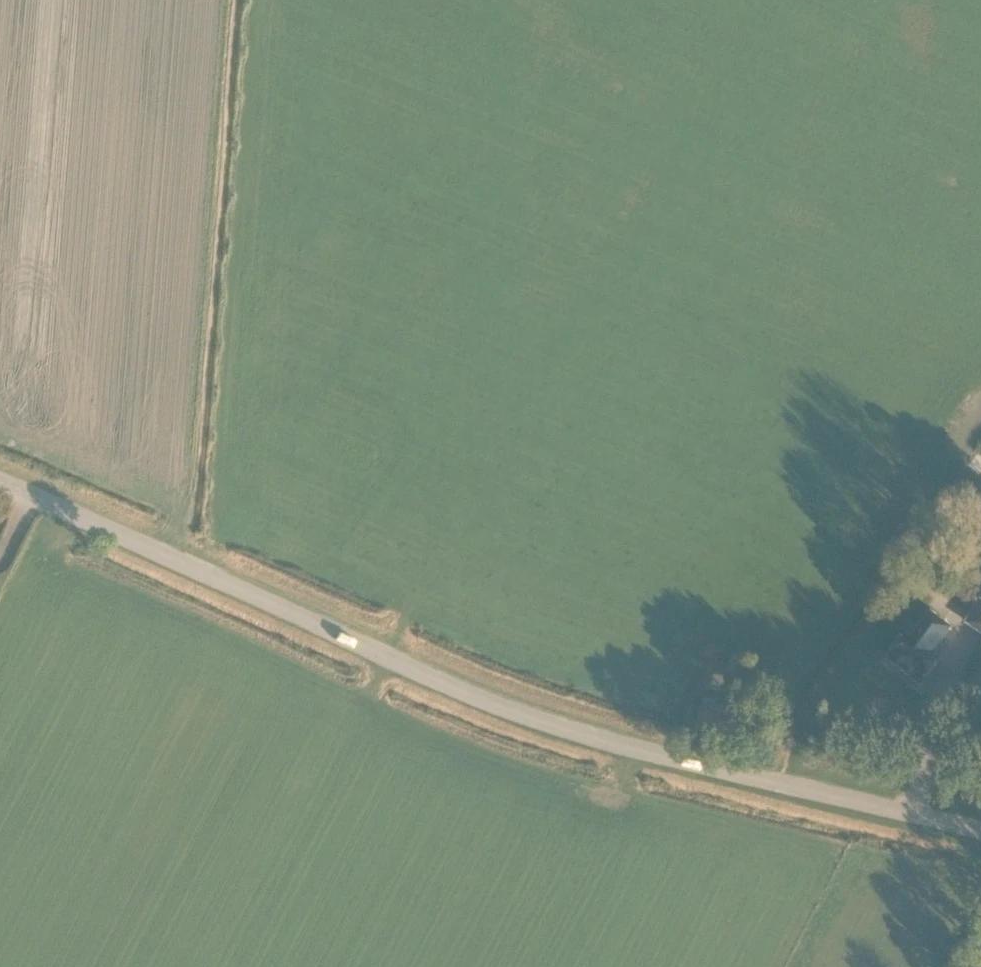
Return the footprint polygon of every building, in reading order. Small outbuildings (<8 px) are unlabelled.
[(907,634),(887,660),(920,686),(941,661),(932,654),(952,629),(932,614),(912,638),(907,634)]
